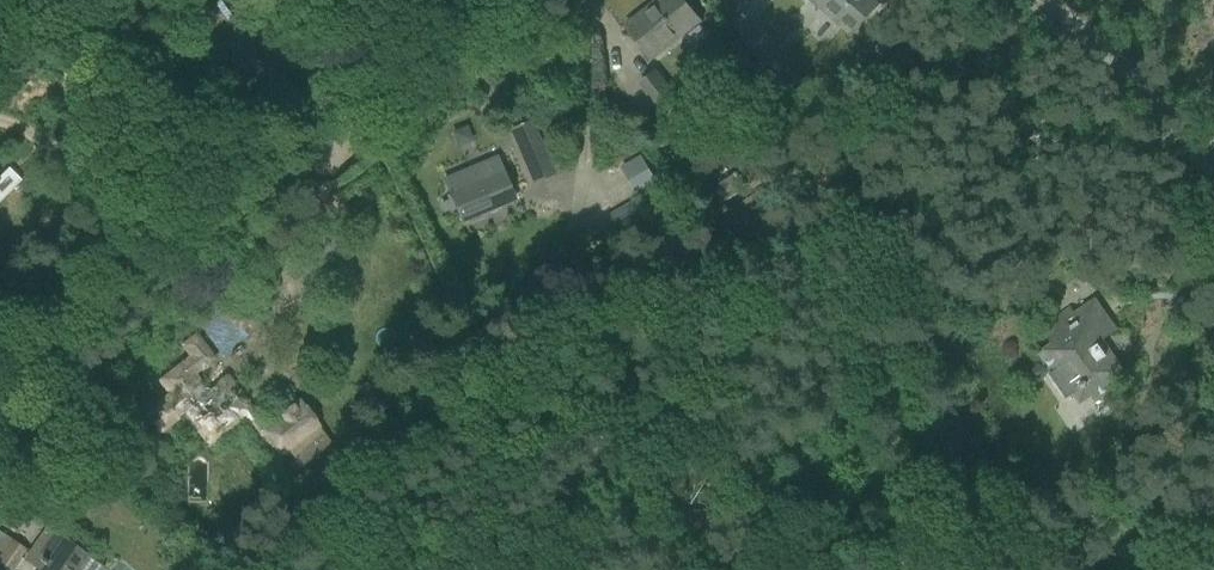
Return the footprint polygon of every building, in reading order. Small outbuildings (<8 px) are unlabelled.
[(212,0),(210,0),(200,8),(215,28),(227,18),(212,0)] [(643,47),(651,58),(699,21),(682,0),(658,0),(650,6),(652,10),(628,29),(643,47)] [(849,36),(866,18),(881,0),(809,0),(849,36)] [(799,83),(747,10),(730,22),(781,95),(799,83)] [(243,24),(222,40),(237,60),(229,65),(238,77),(253,96),(262,89),(282,73),(275,64),(258,43),(243,24)] [(664,113),(667,111),(679,101),(655,72),(640,84),(664,113)] [(615,85),(638,116),(654,104),(632,73),(615,85)] [(694,120),(679,101),(667,111),(682,130),(694,120)] [(530,184),(552,174),(529,119),(507,129),(530,184)] [(435,153),(448,146),(438,128),(425,136),(435,153)] [(445,195),(447,199),(451,197),(461,222),(513,200),(495,157),(443,179),(449,193),(445,195)] [(613,199),(634,183),(615,157),(594,174),(613,199)] [(20,180),(8,168),(0,175),(0,200),(20,180)] [(731,176),(714,188),(724,203),(741,192),(731,176)] [(745,225),(779,203),(768,185),(733,208),(729,210),(740,228),(745,225)] [(617,233),(657,207),(647,190),(607,216),(617,233)] [(1049,355),(1040,361),(1048,373),(1065,398),(1071,394),(1075,400),(1077,399),(1078,401),(1089,393),(1094,400),(1113,387),(1109,381),(1122,373),(1109,354),(1104,358),(1095,344),(1106,336),(1090,312),(1070,326),(1066,319),(1038,338),(1049,355)] [(146,413),(158,429),(182,411),(211,447),(243,422),(273,460),(287,449),(302,469),(332,446),(298,401),(276,418),(266,425),(248,402),(246,404),(226,377),(206,392),(192,373),(212,358),(210,355),(195,336),(183,345),(192,356),(160,381),(170,394),(146,413)] [(29,551),(41,560),(40,561),(44,564),(40,569),(103,569),(104,568),(65,541),(46,527),(29,551)] [(26,550),(0,532),(0,569),(14,569),(26,550)]
